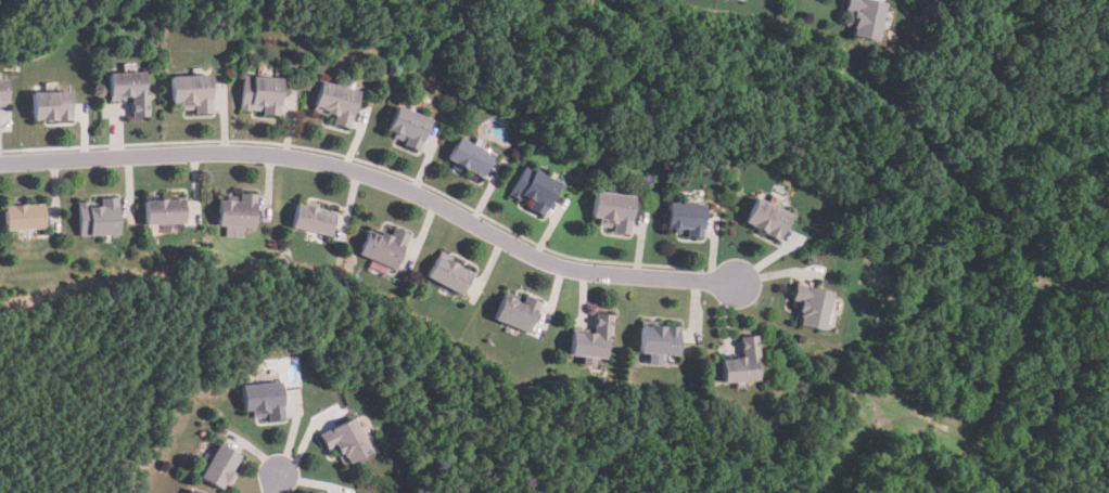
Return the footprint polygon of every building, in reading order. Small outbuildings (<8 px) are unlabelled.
[(845,13),(848,0),(868,0),(888,4),(879,44),(853,39),(855,30),(846,29),(850,14),(845,13)] [(151,116),(135,117),(135,98),(111,99),(110,74),(145,73),(146,95),(151,95),(151,116)] [(212,76),(215,114),(197,115),(197,107),(182,108),(182,104),(175,104),(173,78),(212,76)] [(284,79),(281,117),(266,116),(266,113),(242,111),(245,76),(284,79)] [(9,105),(0,105),(0,80),(8,80),(9,105)] [(350,130),(334,126),(336,119),(327,117),(328,114),(315,109),(322,82),(360,93),(350,130)] [(71,92),(72,120),(33,121),(31,93),(71,92)] [(420,153),(405,147),(408,139),(388,131),(398,107),(433,120),(420,153)] [(497,157),(485,179),(450,160),(462,138),(497,157)] [(564,185),(547,218),(532,209),(535,204),(525,198),(523,200),(513,196),(530,166),(564,185)] [(258,194),(256,230),(244,229),(243,239),(227,238),(227,228),(219,228),(220,202),(241,203),(242,193),(258,194)] [(637,197),(633,236),(615,234),(616,226),(602,224),(602,220),(594,220),(597,193),(637,197)] [(123,235),(82,237),(81,202),(92,202),(92,207),(105,207),(104,198),(120,197),(123,235)] [(793,216),(780,242),(747,224),(761,198),(793,216)] [(186,224),(145,226),(144,202),(184,199),(186,224)] [(709,206),(706,239),(690,238),(690,232),(670,231),(671,204),(709,206)] [(49,205),(50,231),(10,233),(9,208),(49,205)] [(335,213),(330,237),(292,229),(297,205),(335,213)] [(409,235),(394,271),(358,256),(368,232),(380,236),(381,232),(391,236),(394,229),(409,235)] [(472,274),(460,296),(426,277),(438,256),(472,274)] [(826,332),(796,324),(801,303),(793,302),(798,285),(836,294),(826,332)] [(540,303),(527,334),(493,320),(503,296),(522,303),(524,297),(540,303)] [(607,360),(571,356),(574,333),(595,335),(597,314),(614,316),(612,338),(609,337),(607,360)] [(679,358),(663,356),(662,367),(650,366),(651,355),(640,354),(643,324),(683,328),(679,358)] [(757,337),(760,359),(756,360),(757,382),(722,385),(719,360),(742,359),(740,338),(757,337)] [(285,418),(269,420),(269,416),(254,417),(254,408),(245,410),(243,385),(282,381),(285,418)] [(374,450),(344,466),(336,453),(341,451),(337,444),(328,449),(320,434),(356,415),(374,450)] [(225,488),(203,476),(221,441),(244,454),(225,488)]
